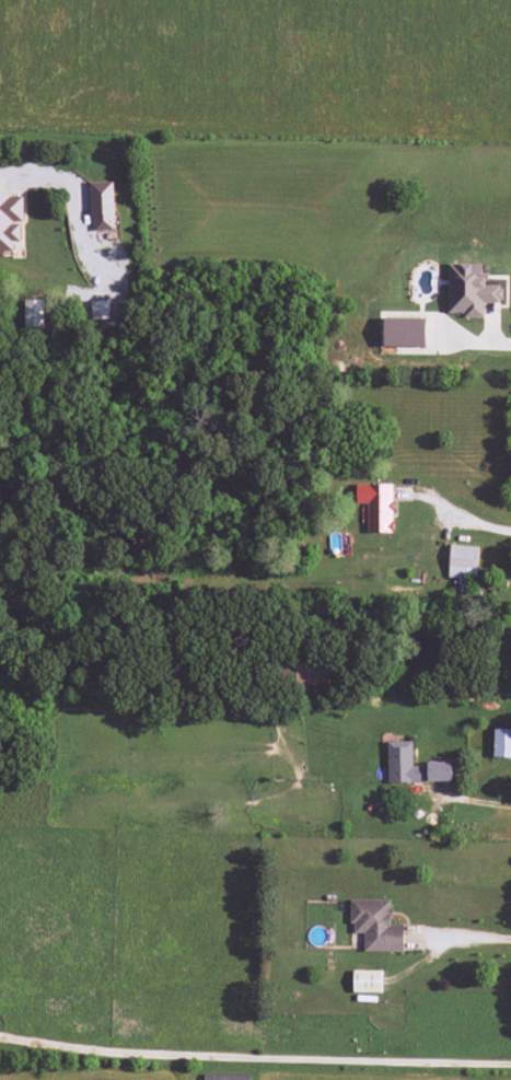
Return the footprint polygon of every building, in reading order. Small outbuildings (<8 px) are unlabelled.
[(113,230),(112,182),(90,183),(91,230),(113,230)] [(12,241),(21,241),(21,196),(9,196),(9,192),(0,192),(0,251),(12,251),(12,241)] [(447,313),(463,313),(463,317),(483,318),(483,302),(501,302),(501,285),(486,285),(487,264),(447,263),(447,313)] [(43,328),(42,300),(23,300),(24,329),(43,328)] [(108,301),(91,301),(91,319),(108,319),(108,301)] [(425,319),(383,318),(382,346),(424,347),(425,319)] [(367,504),(366,532),(392,533),(393,485),(356,484),(355,504),(367,504)] [(446,577),(458,579),(457,586),(473,588),(477,547),(450,544),(446,577)] [(493,729),(492,757),(510,758),(510,730),(493,729)] [(411,741),(386,741),(387,783),(452,781),(451,763),(412,764),(411,741)] [(403,952),(403,924),(390,924),(390,900),(351,900),(350,933),(363,933),(363,951),(403,952)] [(381,970),(352,971),(353,993),(381,992),(381,970)]
